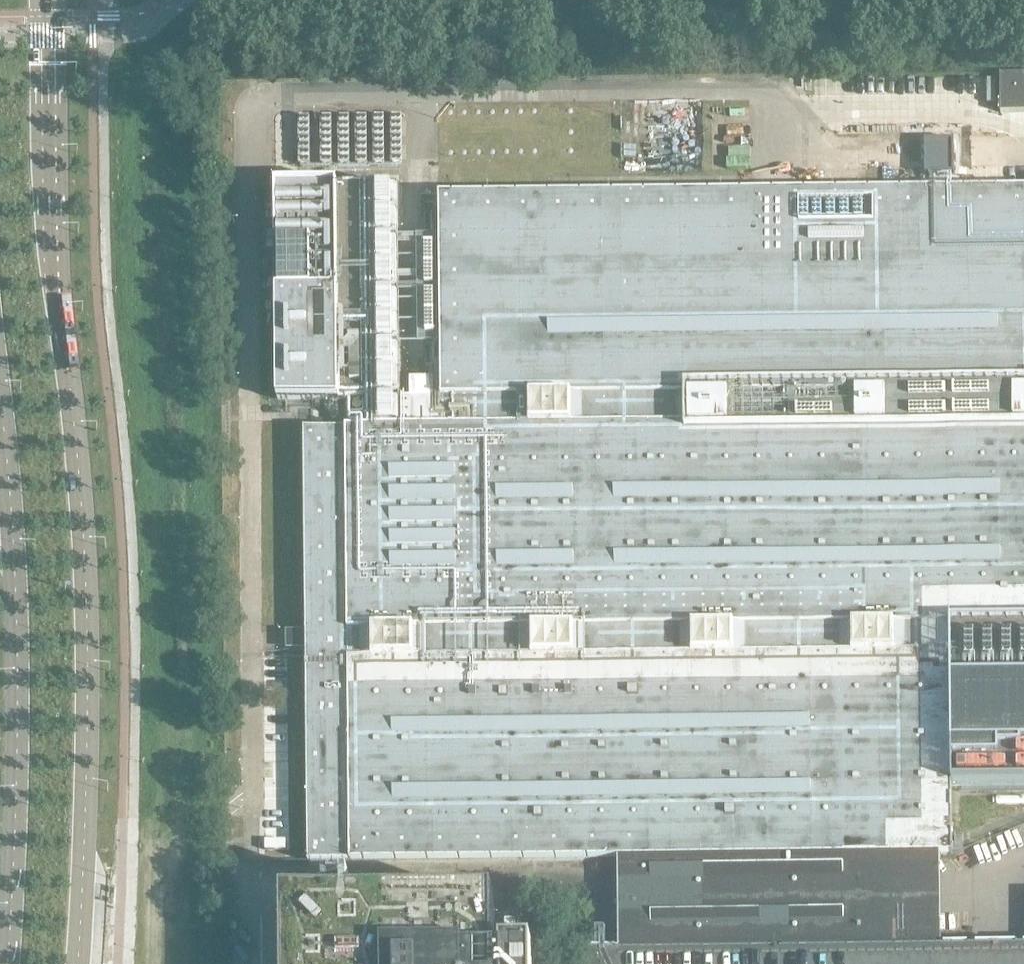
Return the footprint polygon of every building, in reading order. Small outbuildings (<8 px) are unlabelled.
[(1000,75),(1000,113),(1023,113),(1023,75),(1000,75)] [(397,237),(397,198),(396,183),(382,183),(382,238),(397,237)] [(619,858),(941,855),(952,855),(950,654),(938,654),(938,624),(1023,623),(1023,191),(440,197),(443,398),(373,399),(371,184),(276,185),(278,400),(311,399),(311,429),(304,429),(309,861),(619,858)] [(382,241),(382,260),(382,273),(397,273),(397,241),(382,241)] [(941,949),(941,948),(941,855),(619,858),(620,951),(587,952),(587,963),(1023,963),(1023,948),(941,949)] [(535,955),(504,956),(504,948),(496,948),(496,900),(284,902),(285,963),(535,963),(535,955)]
